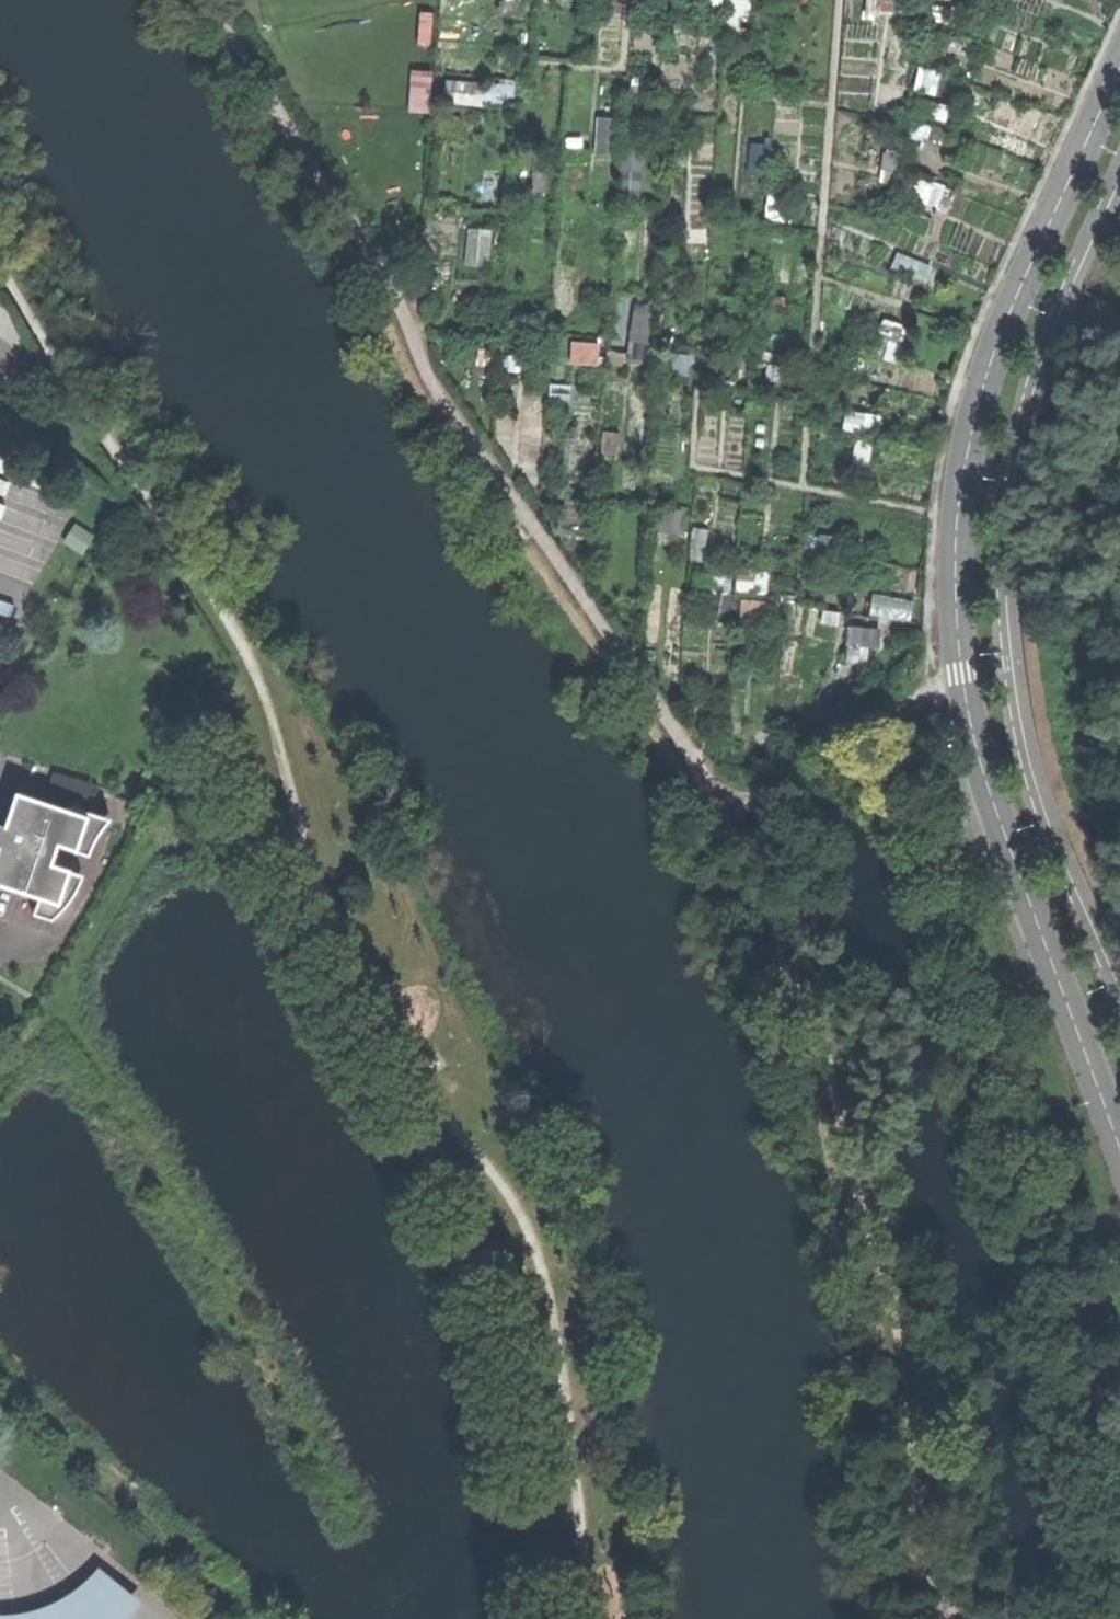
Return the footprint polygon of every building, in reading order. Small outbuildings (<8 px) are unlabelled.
[(415,112),(436,111),(435,70),(414,70),(415,112)] [(471,264),(492,264),(492,229),(472,229),(471,264)] [(636,306),(638,320),(665,317),(663,303),(636,306)] [(850,409),(846,433),(882,439),(886,415),(850,409)] [(879,594),(876,609),(892,611),(891,615),(908,617),(911,599),(879,594)] [(878,656),(877,626),(852,627),(853,657),(878,656)] [(110,822),(85,812),(69,807),(67,812),(15,795),(0,842),(0,888),(38,901),(33,916),(52,922),(74,896),(83,877),(52,867),(58,848),(88,858),(104,830),(110,822)] [(129,1618),(133,1615),(143,1601),(100,1566),(87,1581),(84,1583),(67,1596),(50,1604),(46,1606),(22,1612),(0,1614),(0,1618),(128,1618),(129,1618)]
